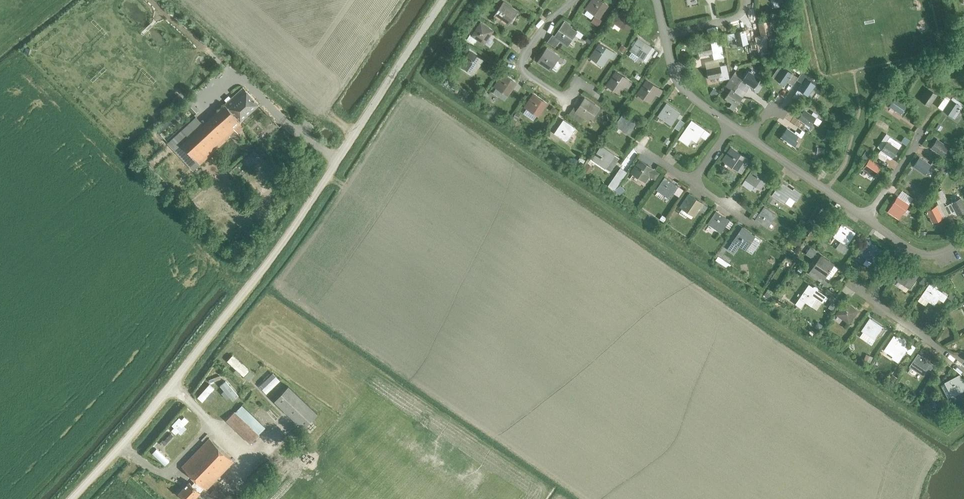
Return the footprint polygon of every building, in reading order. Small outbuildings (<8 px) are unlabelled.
[(595,15),(598,17),(607,5),(599,0),(591,0),(590,1),(592,2),(587,9),(595,15)] [(500,16),(507,21),(515,10),(503,2),(494,15),(498,18),(500,16)] [(614,23),(625,30),(634,18),(621,9),(617,14),(619,15),(614,23)] [(602,20),(598,17),(595,15),(591,22),(597,26),(602,20)] [(761,35),(755,37),(758,50),(767,49),(768,34),(771,33),(769,20),(758,22),(761,35)] [(563,23),(554,36),(559,40),(560,38),(567,43),(573,34),(574,34),(575,32),(569,28),(571,26),(564,21),(563,23)] [(477,36),(484,41),(492,30),(480,22),(471,35),(476,38),(477,36)] [(734,32),(737,45),(748,43),(745,29),(734,32)] [(634,43),(630,49),(632,50),(631,51),(636,54),(636,55),(646,61),(654,49),(637,38),(634,43)] [(710,42),(697,45),(698,50),(699,55),(704,54),(712,53),(714,59),(724,57),(720,40),(710,42)] [(592,56),(603,63),(612,51),(598,42),(595,47),(597,48),(592,56)] [(543,62),(551,67),(558,56),(546,47),(537,61),(542,64),(543,62)] [(462,64),(474,72),(482,59),(469,50),(466,55),(467,56),(462,64)] [(716,66),(707,68),(709,78),(719,76),(719,80),(729,78),(726,64),(720,65),(716,66)] [(800,74),(803,69),(797,64),(793,70),(800,74)] [(779,67),(772,76),(775,78),(779,81),(782,77),(786,80),(792,73),(783,67),(782,69),(779,67)] [(815,84),(804,76),(807,71),(803,69),(800,74),(797,77),(803,81),(793,96),(798,99),(803,92),(807,94),(815,84)] [(614,76),(609,83),(620,90),(624,84),(629,87),(632,83),(627,80),(628,79),(615,70),(612,75),(614,76)] [(732,81),(746,91),(750,85),(753,88),(760,78),(749,71),(743,80),(736,75),(732,81)] [(496,87),(493,91),(504,99),(508,95),(516,83),(502,73),(499,78),(501,79),(496,87)] [(644,86),(640,91),(652,99),(656,93),(660,95),(663,91),(659,88),(646,79),(642,85),(644,86)] [(725,98),(732,103),(735,98),(739,101),(746,91),(732,81),(729,80),(725,86),(731,89),(725,98)] [(236,142),(241,137),(233,128),(240,122),(259,104),(243,87),(182,144),(200,164),(230,136),(236,142)] [(928,89),(920,100),(925,103),(927,99),(932,102),(937,95),(928,89)] [(526,107),(537,115),(546,103),(533,94),(529,99),(531,100),(526,107)] [(890,106),(900,113),(907,104),(896,97),(890,106)] [(943,110),(954,118),(963,105),(963,104),(953,97),(943,110)] [(576,111),(575,111),(580,115),(581,113),(589,118),(595,109),(600,112),(601,110),(597,107),(584,98),(584,99),(576,111)] [(660,117),(671,124),(679,112),(666,103),(663,108),(665,109),(660,117)] [(805,109),(798,118),(806,124),(805,125),(808,128),(818,115),(813,112),(811,114),(805,109)] [(616,126),(628,134),(636,121),(623,112),(619,117),(621,118),(616,126)] [(886,131),(890,126),(878,118),(874,123),(886,131)] [(559,134),(567,139),(575,128),(563,120),(553,133),(558,136),(559,134)] [(696,141),(700,135),(704,129),(691,120),(688,125),(689,126),(684,133),(696,141)] [(781,136),(792,144),(798,135),(787,128),(781,136)] [(704,129),(700,135),(705,139),(709,133),(704,129)] [(892,157),(901,144),(890,136),(887,141),(883,139),(877,147),(881,149),(881,150),(892,157)] [(937,139),(931,148),(938,153),(941,149),(945,151),(948,147),(937,139)] [(597,160),(604,165),(612,154),(600,145),(591,159),(596,162),(597,160)] [(724,161),(736,169),(744,157),(731,148),(728,153),(729,154),(724,161)] [(913,166),(924,174),(930,165),(919,157),(913,166)] [(863,168),(874,175),(880,166),(869,159),(863,168)] [(648,175),(655,179),(659,174),(639,160),(635,165),(637,166),(632,173),(644,181),(648,175)] [(607,188),(613,192),(626,171),(620,167),(607,188)] [(748,180),(759,188),(767,176),(754,167),(751,172),(753,173),(748,180)] [(672,192),(678,196),(683,190),(663,177),(660,182),(662,183),(657,190),(668,198),(672,192)] [(788,196),(795,201),(800,193),(793,188),(792,190),(780,182),(771,195),(776,198),(777,197),(785,202),(788,196)] [(697,209),(703,213),(707,207),(688,194),(685,199),(686,200),(681,207),(693,215),(697,209)] [(889,209),(887,211),(898,219),(902,213),(905,209),(908,204),(897,196),(889,209)] [(957,215),(963,211),(963,205),(960,198),(951,203),(957,215)] [(936,206),(927,210),(931,218),(930,219),(932,223),(933,223),(938,220),(942,218),(936,206)] [(760,221),(768,226),(775,215),(763,207),(754,220),(759,223),(760,221)] [(724,225),(729,228),(733,223),(715,211),(712,216),(713,217),(708,224),(720,232),(724,225)] [(836,248),(844,254),(849,247),(846,245),(854,233),(842,224),(838,229),(840,230),(835,237),(840,241),(836,248)] [(738,245),(744,249),(753,236),(741,228),(727,249),(733,253),(738,245)] [(864,264),(868,266),(879,250),(866,241),(863,246),(865,247),(859,254),(867,259),(864,264)] [(805,254),(811,258),(816,252),(810,247),(805,254)] [(718,256),(715,261),(728,269),(731,265),(718,256)] [(820,256),(811,270),(816,273),(817,271),(825,276),(829,279),(837,268),(832,265),(820,256)] [(897,280),(908,287),(917,275),(904,266),(901,271),(902,272),(897,280)] [(938,298),(943,302),(947,296),(929,284),(926,288),(928,289),(922,297),(934,305),(938,298)] [(799,298),(795,304),(801,308),(805,301),(812,306),(817,299),(821,302),(822,303),(824,300),(825,301),(828,297),(817,290),(818,289),(817,288),(815,286),(814,286),(812,288),(808,285),(799,298)] [(837,315),(848,323),(857,311),(843,302),(840,306),(842,308),(837,315)] [(868,324),(862,332),(874,340),(879,333),(882,335),(885,330),(881,328),(882,327),(869,318),(866,323),(868,324)] [(912,344),(910,347),(893,336),(890,340),(891,342),(886,349),(897,357),(903,348),(907,351),(907,352),(911,355),(916,347),(912,344)] [(911,367),(921,374),(930,362),(917,353),(914,358),(916,359),(911,367)] [(249,371),(234,357),(230,361),(239,370),(237,372),(240,375),(242,373),(245,376),(249,371)] [(941,385),(947,398),(953,395),(963,389),(963,386),(959,375),(945,383),(941,385)] [(266,393),(280,380),(276,376),(267,384),(263,380),(260,384),(263,388),(262,389),(266,393)] [(235,393),(224,381),(220,385),(225,390),(222,393),(226,397),(229,395),(230,397),(235,393)] [(209,384),(199,396),(203,399),(204,398),(206,401),(209,397),(207,395),(213,388),(209,384)] [(275,400),(305,427),(318,412),(288,385),(275,400)] [(226,419),(251,443),(258,435),(234,411),(226,419)] [(184,416),(171,430),(175,434),(179,431),(181,432),(184,429),(182,427),(189,420),(184,416)] [(206,489),(234,461),(210,438),(182,466),(196,480),(192,485),(189,482),(178,494),(184,498),(194,498),(205,488),(206,489)] [(152,452),(164,464),(169,460),(166,457),(167,455),(164,452),(163,453),(157,447),(152,452)] [(216,498),(229,498),(216,486),(209,492),(216,498)]
